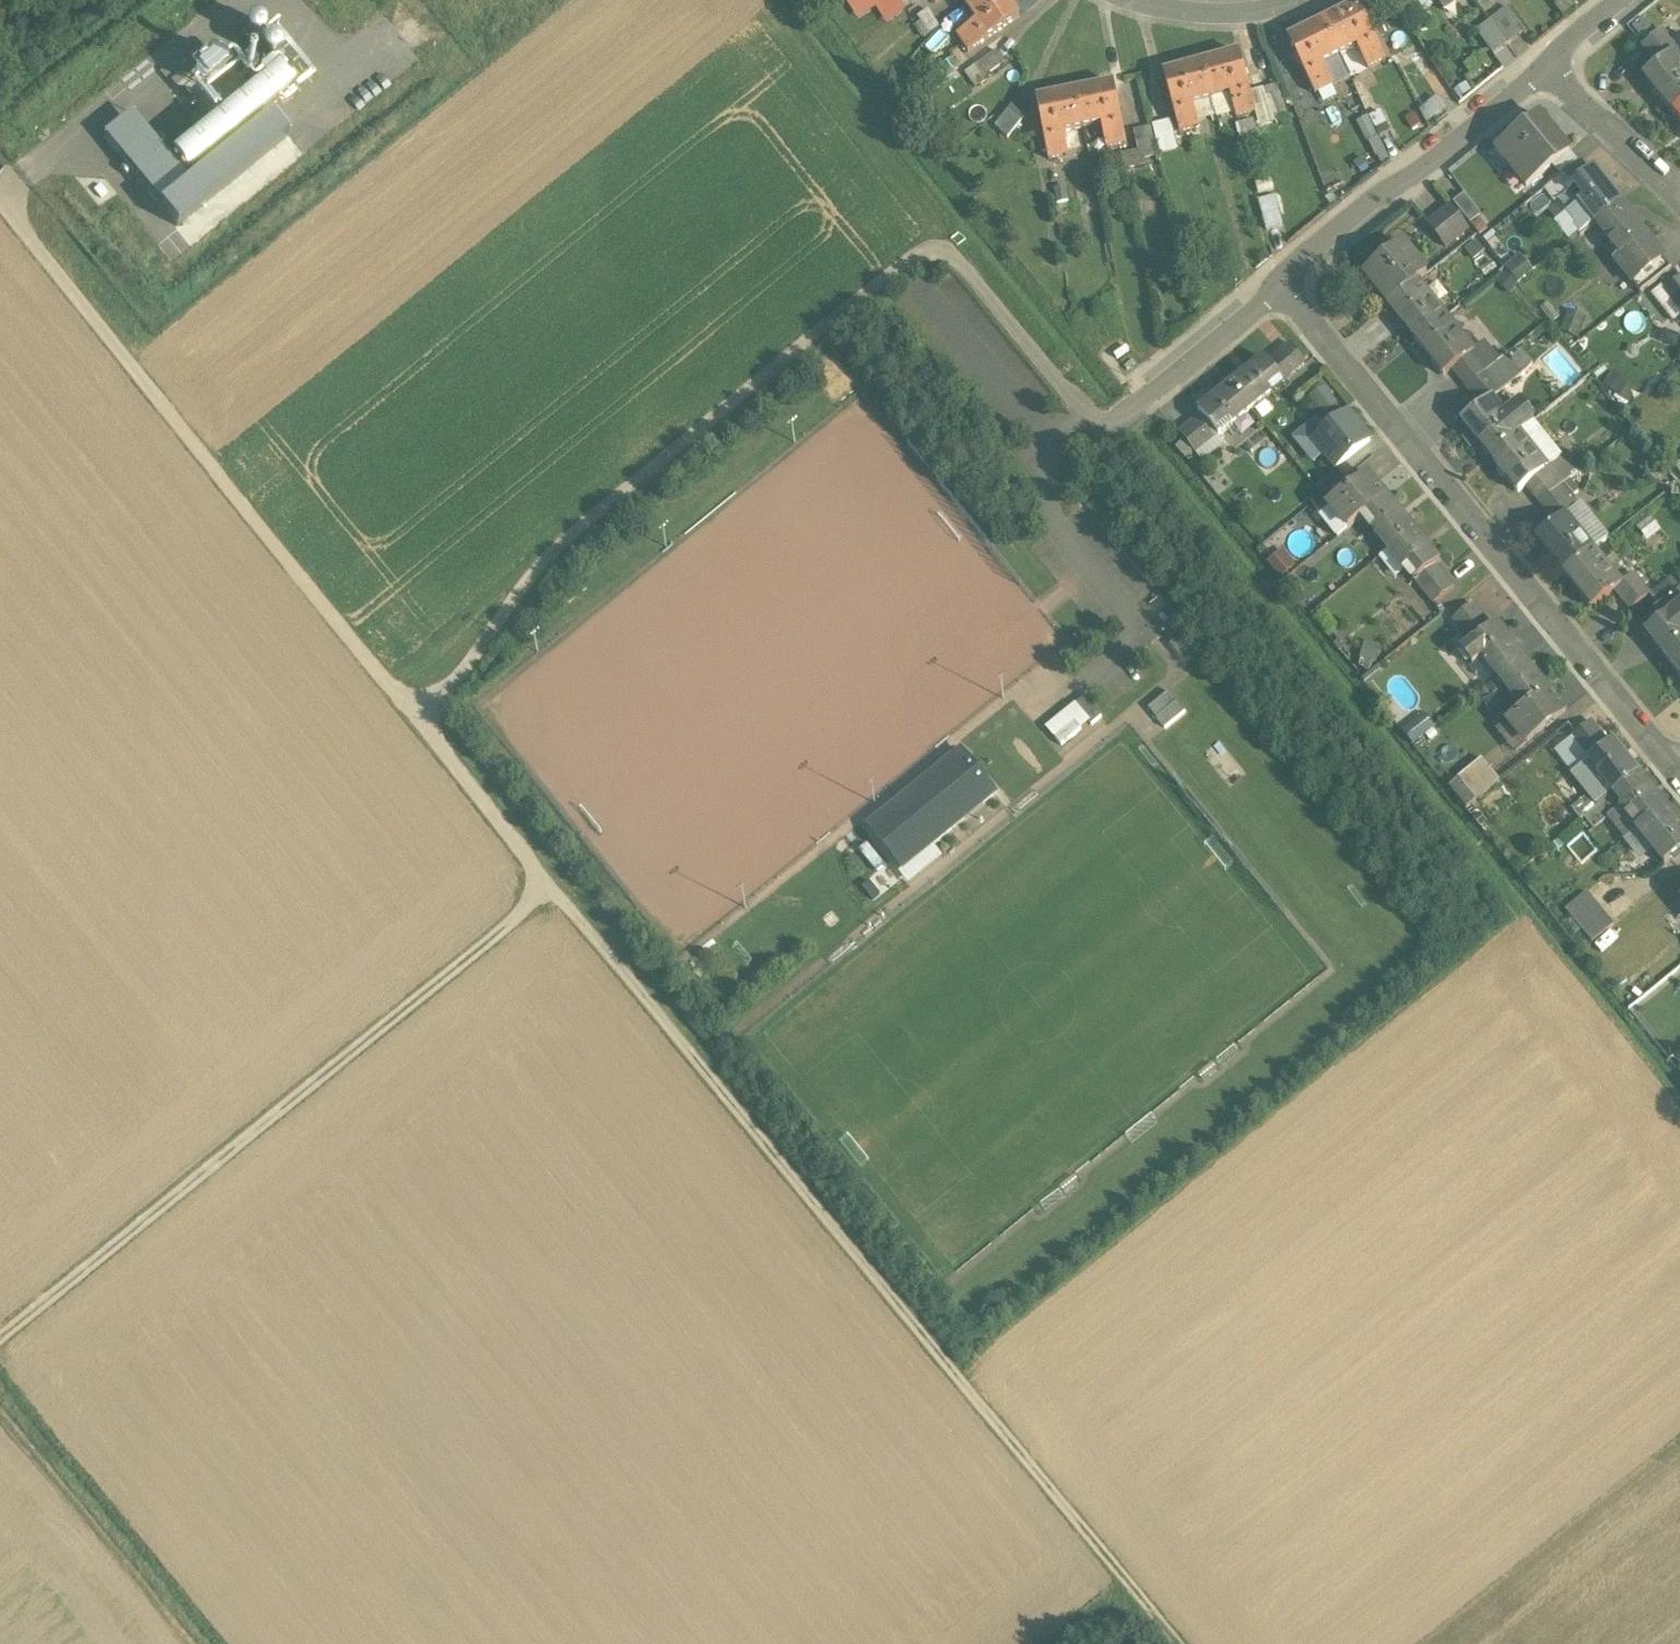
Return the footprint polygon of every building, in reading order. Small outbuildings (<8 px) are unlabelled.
[(966,6),(977,22),(957,36),(968,52),(1019,18),(1007,0),(975,0),(966,6)] [(1444,12),(1457,3),(1455,0),(1435,0),(1444,12)] [(1359,5),(1324,22),(1340,57),(1358,48),(1369,70),(1386,61),(1359,5)] [(1494,55),(1524,34),(1505,9),(1476,30),(1494,55)] [(1324,22),(1288,40),(1315,96),(1333,87),(1323,66),(1340,57),(1324,22)] [(1663,33),(1645,48),(1660,67),(1673,56),(1674,57),(1679,53),(1663,33)] [(976,65),(983,77),(1006,65),(1000,52),(976,65)] [(1240,54),(1202,64),(1211,100),(1231,95),(1237,118),(1255,113),(1240,54)] [(1673,56),(1660,67),(1646,78),(1656,90),(1655,92),(1661,100),(1664,97),(1674,110),(1671,112),(1672,113),(1679,106),(1679,65),(1674,57),(1673,56)] [(1202,64),(1163,75),(1179,134),(1199,128),(1193,106),(1211,100),(1202,64)] [(172,155),(187,174),(292,88),(277,70),(172,155)] [(1114,84),(1076,92),(1083,129),(1103,125),(1107,149),(1126,145),(1114,84)] [(1076,92),(1037,100),(1049,160),(1069,157),(1064,133),(1083,129),(1076,92)] [(1672,113),(1674,112),(1679,120),(1679,106),(1672,113)] [(1011,135),(1026,119),(1014,107),(998,123),(1011,135)] [(1382,110),(1362,119),(1372,140),(1392,131),(1382,110)] [(102,137),(160,207),(188,183),(131,114),(102,137)] [(188,183),(160,207),(178,228),(288,137),(270,116),(188,183)] [(1540,117),(1497,152),(1527,188),(1570,153),(1540,117)] [(1172,120),(1155,125),(1162,153),(1180,149),(1172,120)] [(1159,163),(1151,128),(1134,132),(1139,151),(1122,155),(1128,180),(1136,179),(1134,168),(1159,163)] [(1580,162),(1545,189),(1555,203),(1569,192),(1568,191),(1574,186),(1589,174),(1580,162)] [(1589,174),(1574,186),(1584,200),(1581,203),(1596,222),(1595,223),(1596,223),(1623,203),(1622,202),(1621,202),(1605,183),(1596,172),(1598,171),(1596,169),(1589,174)] [(101,186),(94,191),(101,200),(108,195),(101,186)] [(1596,222),(1581,203),(1584,200),(1574,186),(1568,191),(1569,192),(1579,205),(1569,213),(1583,232),(1596,223),(1595,223),(1596,222)] [(1481,216),(1464,195),(1454,204),(1470,225),(1481,216)] [(1280,196),(1262,198),(1267,229),(1284,227),(1280,196)] [(1623,203),(1596,223),(1597,224),(1611,242),(1610,243),(1620,256),(1615,260),(1616,261),(1647,237),(1648,236),(1646,234),(1645,235),(1637,225),(1638,224),(1623,204),(1623,203)] [(1448,208),(1427,225),(1446,248),(1467,231),(1448,208)] [(1647,237),(1616,261),(1634,284),(1664,260),(1647,237)] [(1421,278),(1398,249),(1403,245),(1402,244),(1364,274),(1389,305),(1417,283),(1427,275),(1426,273),(1421,278)] [(1664,260),(1634,284),(1642,294),(1673,270),(1664,260)] [(1666,292),(1679,310),(1679,280),(1666,292)] [(1445,318),(1417,283),(1389,305),(1400,319),(1399,320),(1405,329),(1409,326),(1419,339),(1415,342),(1416,342),(1445,318)] [(1473,353),(1445,318),(1416,342),(1417,341),(1428,354),(1426,355),(1434,364),(1437,362),(1446,374),(1445,375),(1445,376),(1454,369),(1472,354),(1473,353)] [(1289,345),(1267,363),(1282,382),(1304,364),(1289,345)] [(1472,354),(1454,369),(1469,387),(1487,372),(1472,354)] [(1131,359),(1123,366),(1128,372),(1137,365),(1131,359)] [(1264,361),(1264,362),(1252,372),(1252,371),(1232,387),(1251,410),(1283,384),(1282,382),(1267,363),(1264,361)] [(1504,393),(1487,372),(1469,387),(1484,406),(1491,401),(1492,403),(1504,393)] [(1232,387),(1213,402),(1214,403),(1202,413),(1201,412),(1200,413),(1202,415),(1217,434),(1219,436),(1251,410),(1232,387)] [(1322,414),(1333,405),(1320,389),(1309,398),(1322,414)] [(1492,403),(1491,401),(1484,406),(1464,423),(1474,434),(1472,436),(1478,444),(1490,459),(1518,435),(1505,418),(1492,403)] [(1519,406),(1505,418),(1518,435),(1533,423),(1519,406)] [(1336,470),(1371,442),(1348,414),(1313,442),(1336,470)] [(1202,415),(1180,434),(1195,452),(1217,434),(1202,415)] [(1547,470),(1518,435),(1490,459),(1490,460),(1492,458),(1502,471),(1501,472),(1508,481),(1511,478),(1521,490),(1519,491),(1520,492),(1546,471),(1547,470)] [(1472,436),(1464,443),(1470,450),(1478,444),(1472,436)] [(1560,489),(1546,471),(1527,487),(1541,505),(1560,489)] [(1342,497),(1330,506),(1331,508),(1348,529),(1362,518),(1387,497),(1369,475),(1342,497)] [(1334,487),(1312,505),(1321,516),(1331,508),(1330,506),(1342,497),(1334,487)] [(1577,510),(1560,489),(1541,505),(1557,524),(1565,518),(1566,519),(1577,510)] [(1395,512),(1385,501),(1388,498),(1387,497),(1362,518),(1363,519),(1363,518),(1389,550),(1412,530),(1411,531),(1395,512)] [(1348,529),(1331,508),(1321,516),(1338,538),(1348,529)] [(1566,519),(1565,518),(1557,524),(1537,540),(1548,553),(1546,554),(1554,563),(1557,560),(1566,572),(1563,574),(1563,575),(1592,552),(1566,519)] [(1428,551),(1412,532),(1413,531),(1412,530),(1389,550),(1415,581),(1414,582),(1415,583),(1416,582),(1435,566),(1439,563),(1438,562),(1437,563),(1427,552),(1428,551)] [(1620,585),(1592,552),(1563,575),(1564,576),(1566,574),(1576,586),(1574,588),(1581,597),(1584,595),(1594,607),(1593,608),(1594,609),(1617,590),(1621,587),(1620,585)] [(1453,588),(1435,566),(1416,582),(1433,604),(1453,588)] [(1651,594),(1635,573),(1620,585),(1621,587),(1617,590),(1632,609),(1651,594)] [(1648,616),(1656,626),(1679,607),(1679,590),(1648,616)] [(1492,628),(1473,606),(1454,622),(1473,644),(1492,628)] [(1648,633),(1664,653),(1679,641),(1679,607),(1656,626),(1648,633)] [(1505,639),(1504,640),(1494,628),(1495,627),(1495,626),(1492,628),(1473,644),(1460,655),(1471,669),(1483,659),(1497,677),(1521,658),(1505,639)] [(1664,653),(1675,668),(1673,669),(1679,677),(1679,641),(1664,653)] [(1537,677),(1521,658),(1497,677),(1523,709),(1547,690),(1546,689),(1545,690),(1536,678),(1537,677)] [(1523,709),(1509,721),(1528,744),(1567,712),(1548,689),(1547,690),(1523,709)] [(1149,709),(1165,728),(1185,712),(1169,693),(1149,709)] [(1100,715),(1085,697),(1045,729),(1060,747),(1100,715)] [(1426,714),(1404,730),(1413,743),(1436,728),(1426,714)] [(1608,747),(1590,725),(1571,740),(1589,762),(1608,747)] [(1589,762),(1588,763),(1614,795),(1637,776),(1622,757),(1621,757),(1612,746),(1613,745),(1612,744),(1608,747),(1589,762)] [(996,795),(961,752),(869,826),(903,869),(996,795)] [(1499,782),(1481,761),(1458,780),(1476,802),(1499,782)] [(1614,795),(1588,763),(1573,775),(1590,796),(1599,807),(1614,795)] [(1637,776),(1614,795),(1622,806),(1640,827),(1663,809),(1653,797),(1654,796),(1637,776)] [(1482,800),(1492,817),(1512,806),(1501,789),(1482,800)] [(1622,806),(1614,795),(1599,807),(1598,808),(1607,820),(1619,810),(1619,809),(1622,806)] [(1590,796),(1572,810),(1581,821),(1598,808),(1599,807),(1590,796)] [(1640,827),(1622,806),(1619,809),(1619,810),(1636,830),(1640,827)] [(1607,820),(1598,808),(1585,819),(1594,831),(1607,820)] [(1663,809),(1640,827),(1636,830),(1665,866),(1679,854),(1679,830),(1663,809)] [(1615,926),(1588,893),(1565,912),(1592,944),(1615,926)]
